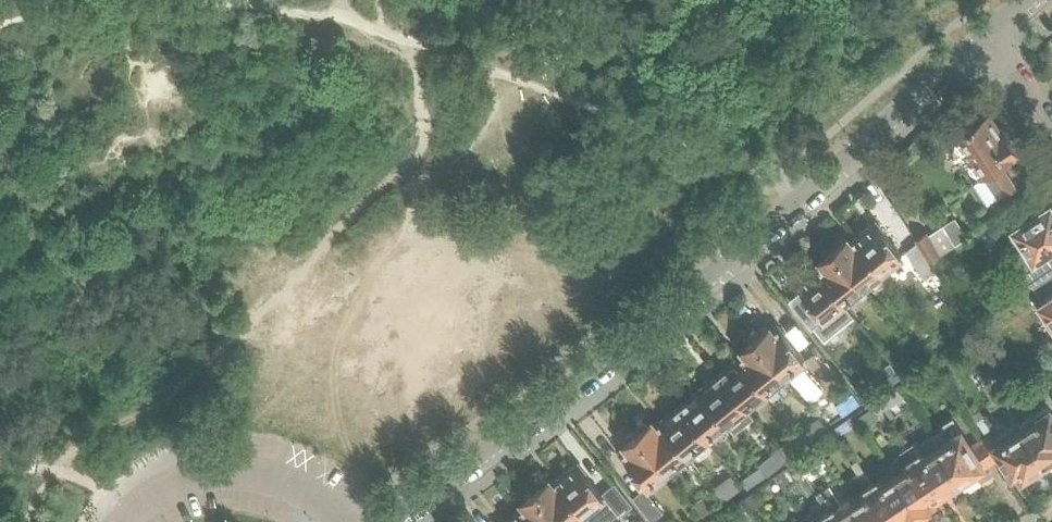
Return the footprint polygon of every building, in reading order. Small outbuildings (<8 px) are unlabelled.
[(1002,164),(1020,152),(1004,127),(999,130),(993,120),(995,113),(982,111),(981,118),(956,134),(958,137),(956,141),(956,144),(957,148),(960,150),(963,152),(967,151),(972,159),(970,162),(970,166),(971,169),(974,172),(977,173),(981,173),(983,176),(968,186),(984,209),(1017,188),(1002,164)] [(1051,249),(1051,208),(1051,206),(1014,229),(1017,235),(1012,237),(1023,253),(1018,256),(1023,264),(1027,261),(1030,265),(1021,271),(1031,287),(1051,273),(1051,263),(1049,258),(1048,258),(1045,253),(1051,249)] [(904,256),(876,222),(857,238),(884,271),(904,256)] [(956,245),(944,226),(930,235),(927,231),(915,239),(917,242),(931,262),(956,245)] [(884,271),(857,238),(856,237),(851,241),(848,238),(845,241),(840,239),(831,246),(864,288),(884,271)] [(936,270),(931,262),(917,242),(907,251),(926,279),(936,270)] [(864,288),(831,246),(822,253),(822,259),(819,261),(821,264),(816,269),(817,270),(845,303),(864,288)] [(845,303),(817,270),(797,285),(825,319),(845,303)] [(1031,287),(1051,319),(1051,273),(1031,287)] [(803,356),(778,325),(773,329),(771,326),(767,329),(762,328),(753,335),(786,376),(807,360),(809,364),(823,354),(816,345),(803,356)] [(786,376),(753,335),(744,342),(744,347),(741,350),(743,353),(738,357),(739,358),(766,392),(767,391),(774,400),(782,394),(775,385),(786,376)] [(766,392),(739,358),(719,374),(746,408),(766,392)] [(873,375),(867,380),(870,384),(876,379),(882,387),(899,374),(892,366),(889,362),(873,375)] [(746,408),(719,374),(700,390),(727,423),(746,408)] [(867,380),(859,386),(868,398),(876,392),(870,384),(867,380)] [(727,423),(700,390),(680,406),(707,439),(727,423)] [(707,439),(680,406),(661,421),(688,454),(707,439)] [(879,418),(872,408),(859,418),(866,428),(879,418)] [(1050,410),(1022,428),(1048,469),(1051,467),(1051,414),(1050,410)] [(840,435),(857,423),(852,417),(836,429),(840,435)] [(995,445),(988,434),(983,437),(974,444),(962,427),(961,428),(954,417),(941,425),(943,428),(933,434),(933,435),(938,443),(965,486),(978,477),(977,472),(1001,457),(1002,456),(995,445)] [(992,429),(984,417),(978,421),(986,433),(992,429)] [(688,454),(661,421),(661,420),(655,424),(653,421),(650,424),(645,423),(636,430),(668,470),(688,454)] [(1048,469),(1022,428),(995,445),(1002,456),(1001,457),(1013,476),(1019,472),(1020,474),(1022,476),(1025,477),(1028,476),(1031,474),(1034,479),(1048,469)] [(668,470),(636,430),(627,437),(627,442),(624,445),(626,448),(621,453),(648,487),(668,470)] [(965,486),(938,443),(933,435),(933,434),(921,442),(919,440),(909,446),(941,495),(948,491),(953,494),(965,486)] [(941,495),(909,446),(899,453),(901,455),(889,463),(894,471),(922,514),(935,505),(934,500),(941,495)] [(768,476),(788,459),(779,449),(760,465),(768,476)] [(869,477),(861,465),(859,461),(853,464),(862,480),(869,477)] [(807,483),(809,481),(797,462),(775,477),(783,489),(795,481),(807,483)] [(579,463),(558,478),(592,521),(609,521),(618,515),(619,517),(634,506),(615,483),(602,493),(579,463)] [(748,489),(767,477),(761,468),(742,481),(748,489)] [(894,471),(883,478),(882,477),(872,483),(897,521),(909,521),(922,514),(894,471)] [(742,489),(731,475),(714,488),(724,502),(742,489)] [(558,478),(553,482),(550,479),(547,482),(542,481),(534,488),(560,521),(573,521),(576,520),(577,521),(591,521),(592,521),(558,478)] [(872,483),(861,490),(863,492),(852,499),(867,521),(897,521),(872,483)] [(852,499),(840,506),(828,487),(817,494),(828,512),(835,521),(867,521),(852,499)] [(534,488),(525,495),(524,500),(521,503),(523,506),(518,510),(519,511),(527,521),(560,521),(534,488)] [(665,513),(645,488),(634,498),(653,521),(665,513)] [(765,502),(758,491),(757,490),(741,501),(749,513),(765,502)] [(519,511),(505,521),(527,521),(519,511)] [(828,512),(818,518),(819,520),(815,521),(835,521),(828,512)]
